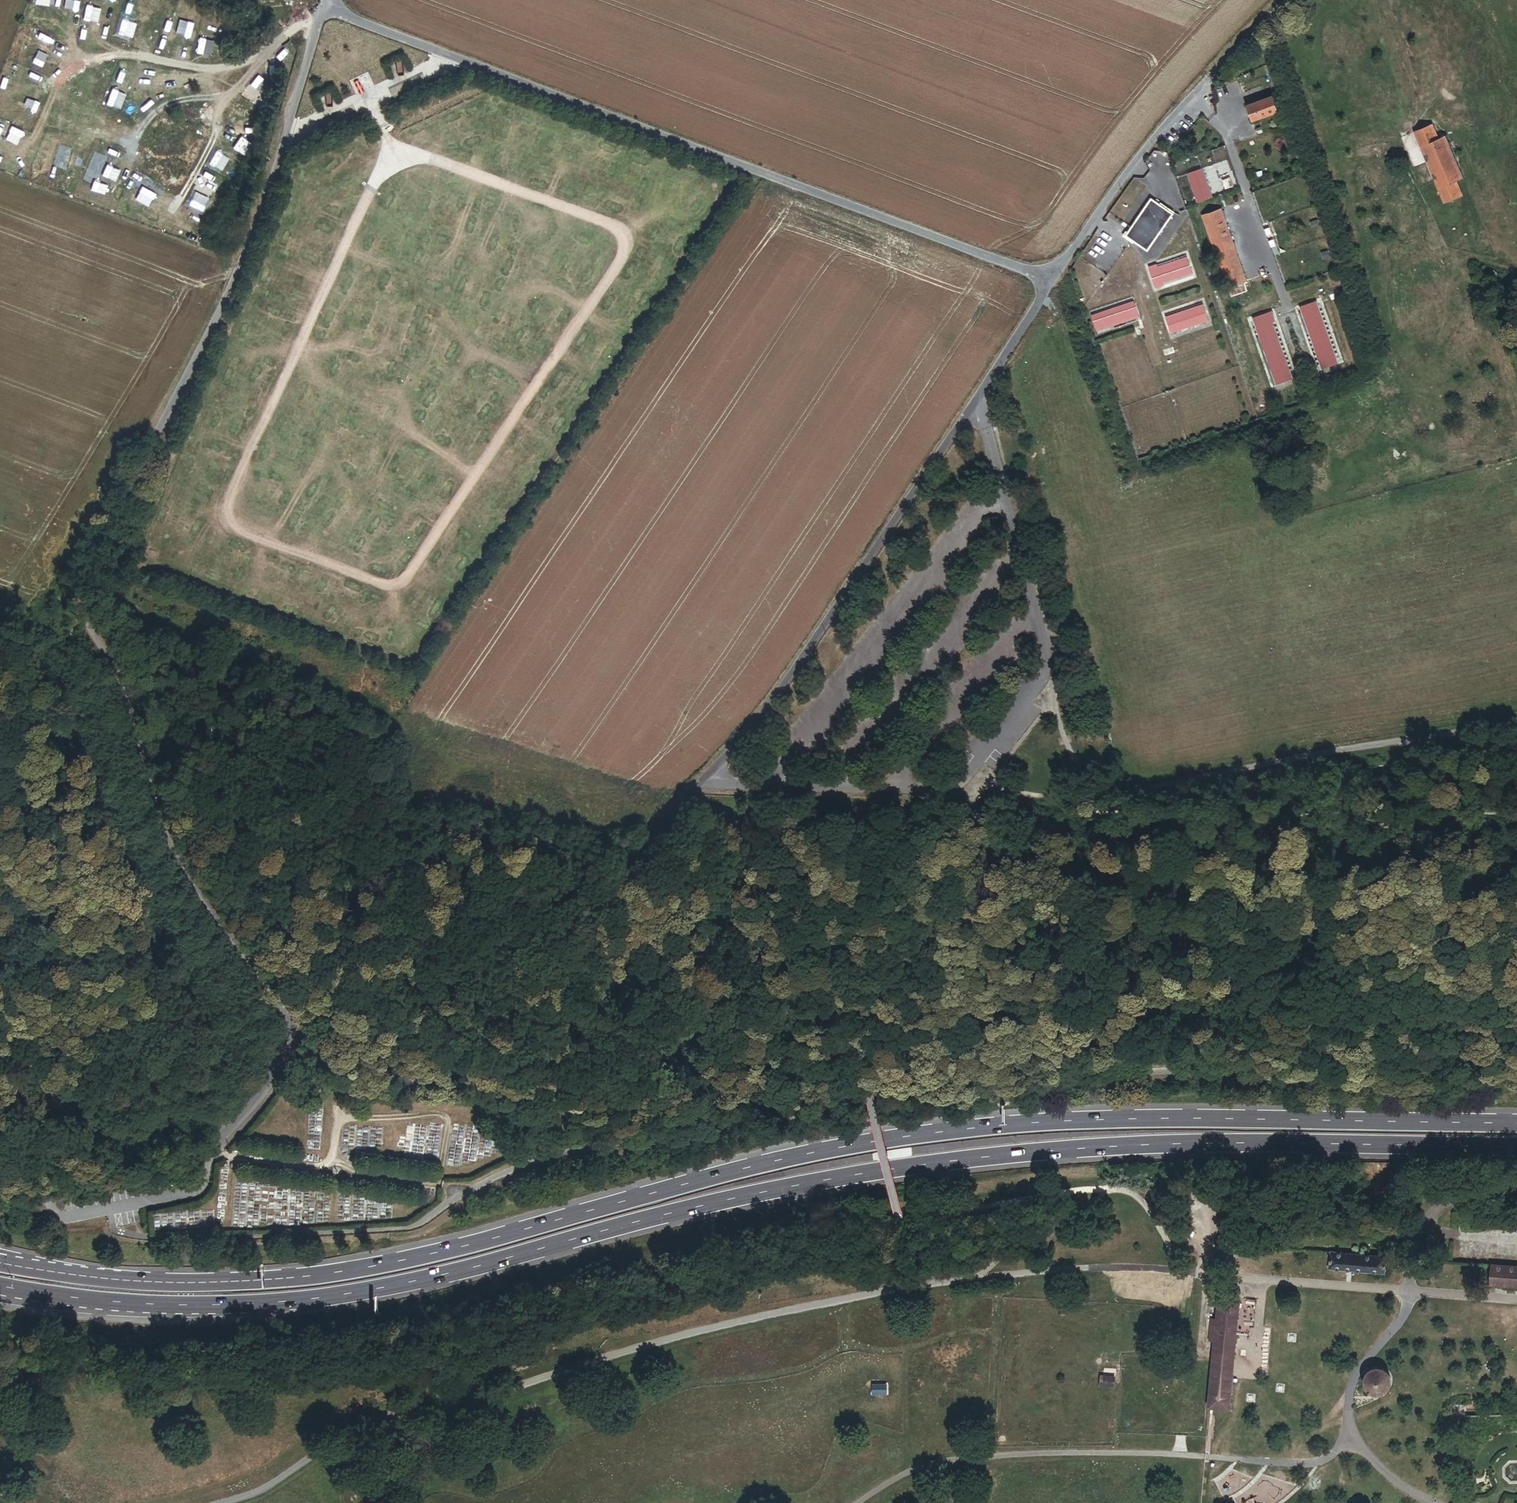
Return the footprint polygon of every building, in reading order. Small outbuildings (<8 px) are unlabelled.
[(1247,106),(1253,120),(1278,111),(1273,96),(1247,106)] [(516,123),(519,109),(506,106),(503,121),(516,123)] [(1444,202),(1464,195),(1458,180),(1463,176),(1445,137),(1440,138),(1434,124),(1415,131),(1444,202)] [(579,163),(585,150),(571,144),(565,157),(579,163)] [(342,146),(328,151),(333,165),(347,160),(342,146)] [(646,172),(651,157),(637,152),(631,166),(646,172)] [(1213,197),(1204,168),(1189,173),(1198,202),(1213,197)] [(1173,213),(1151,198),(1125,235),(1148,251),(1173,213)] [(486,213),(501,218),(505,205),(489,201),(486,213)] [(1215,253),(1235,246),(1223,210),(1203,217),(1215,253)] [(300,230),(304,215),(290,211),(286,226),(300,230)] [(510,235),(524,240),(528,228),(514,223),(510,235)] [(659,232),(653,244),(665,249),(670,237),(659,232)] [(1247,281),(1235,246),(1215,253),(1227,287),(1247,281)] [(361,252),(356,263),(369,269),(374,257),(361,252)] [(276,255),(274,262),(285,265),(287,257),(276,255)] [(1192,272),(1187,257),(1158,267),(1157,264),(1148,268),(1155,288),(1164,285),(1163,282),(1192,272)] [(481,268),(475,282),(489,288),(494,274),(481,268)] [(348,288),(344,300),(357,305),(361,293),(348,288)] [(638,306),(643,297),(635,292),(630,301),(638,306)] [(552,318),(559,305),(545,298),(539,311),(552,318)] [(1134,301),(1092,316),(1097,330),(1139,316),(1134,301)] [(1337,362),(1315,301),(1298,307),(1320,368),(1337,362)] [(1204,304),(1165,317),(1170,333),(1209,320),(1204,304)] [(1274,321),(1270,312),(1249,320),(1250,325),(1253,324),(1275,385),(1291,379),(1271,322),(1274,321)] [(623,316),(619,324),(628,329),(632,321),(623,316)] [(254,322),(250,336),(265,340),(269,325),(254,322)] [(515,340),(507,352),(518,360),(526,348),(515,340)] [(231,374),(245,379),(249,367),(235,362),(231,374)] [(588,384),(595,371),(581,364),(574,377),(588,384)] [(1044,375),(1047,385),(1060,381),(1057,371),(1044,375)] [(487,389),(500,396),(507,383),(495,375),(487,389)] [(1019,382),(1021,396),(1035,394),(1033,380),(1019,382)] [(552,386),(546,400),(560,405),(566,392),(552,386)] [(206,427),(201,442),(214,447),(220,433),(206,427)] [(518,452),(532,458),(538,445),(524,438),(518,452)] [(1102,483),(1116,478),(1112,466),(1098,470),(1102,483)] [(1233,467),(1220,472),(1224,484),(1238,479),(1233,467)] [(1050,492),(1063,488),(1058,473),(1045,478),(1050,492)] [(1081,508),(1069,512),(1073,525),(1085,522),(1081,508)] [(1055,528),(1064,527),(1063,517),(1053,518),(1055,528)] [(1237,541),(1251,538),(1249,525),(1234,528),(1237,541)] [(1266,527),(1259,530),(1262,540),(1270,537),(1266,527)] [(1446,531),(1449,546),(1463,544),(1460,529),(1446,531)] [(1195,531),(1180,535),(1185,550),(1199,546),(1195,531)] [(353,550),(359,552),(365,538),(359,535),(353,550)] [(1151,542),(1153,557),(1166,556),(1165,540),(1151,542)] [(1493,557),(1495,572),(1510,570),(1508,555),(1493,557)] [(1109,560),(1113,575),(1127,571),(1123,556),(1109,560)] [(1354,588),(1354,573),(1341,573),(1341,588),(1354,588)] [(1315,594),(1330,592),(1328,579),(1313,581),(1315,594)] [(340,595),(348,597),(351,585),(343,583),(340,595)] [(321,605),(323,593),(309,591),(308,603),(321,605)] [(1213,617),(1229,613),(1225,599),(1210,603),(1213,617)] [(1351,605),(1351,620),(1366,620),(1366,605),(1351,605)] [(1123,618),(1128,632),(1143,626),(1137,612),(1123,618)] [(1241,631),(1255,628),(1253,614),(1238,617),(1241,631)] [(1206,630),(1208,644),(1223,642),(1221,627),(1206,630)] [(1151,659),(1165,654),(1160,639),(1146,645),(1151,659)] [(1216,657),(1205,659),(1207,667),(1218,665),(1216,657)] [(1127,668),(1112,671),(1115,686),(1130,683),(1127,668)] [(1167,697),(1164,683),(1149,687),(1152,701),(1167,697)] [(1111,696),(1112,712),(1126,711),(1125,695),(1111,696)] [(1131,731),(1146,727),(1142,713),(1127,716),(1131,731)] [(1210,716),(1196,720),(1201,734),(1215,729),(1210,716)] [(1339,721),(1324,725),(1327,739),(1342,735),(1339,721)] [(1302,726),(1288,727),(1289,741),(1303,740),(1302,726)] [(1236,754),(1250,750),(1246,737),(1233,740),(1236,754)] [(299,1082),(289,1083),(290,1092),(300,1092),(300,1087),(299,1082)] [(1227,1250),(1228,1237),(1214,1236),(1213,1246),(1223,1247),(1223,1249),(1227,1250)] [(1330,1252),(1329,1270),(1385,1274),(1386,1256),(1330,1252)] [(1516,1286),(1516,1264),(1490,1262),(1488,1284),(1516,1286)] [(1220,1299),(1215,1298),(1213,1321),(1212,1331),(1236,1333),(1239,1300),(1220,1299)] [(1232,1378),(1236,1333),(1212,1331),(1211,1342),(1210,1360),(1206,1408),(1208,1408),(1230,1410),(1232,1378)] [(1374,1366),(1372,1366),(1371,1367),(1369,1368),(1368,1369),(1367,1370),(1366,1371),(1365,1373),(1364,1374),(1364,1376),(1364,1377),(1364,1378),(1364,1379),(1364,1380),(1364,1382),(1364,1384),(1365,1385),(1366,1387),(1367,1388),(1368,1389),(1369,1390),(1372,1391),(1373,1392),(1374,1392),(1376,1392),(1377,1393),(1379,1392),(1380,1392),(1382,1392),(1384,1391),(1385,1390),(1387,1388),(1388,1388),(1389,1387),(1389,1386),(1390,1385),(1390,1383),(1391,1381),(1391,1379),(1391,1377),(1390,1376),(1390,1374),(1389,1372),(1388,1371),(1387,1370),(1386,1368),(1385,1368),(1383,1366),(1381,1366),(1379,1365),(1378,1365),(1376,1365),(1374,1366)] [(872,1394),(886,1393),(885,1383),(871,1383),(872,1394)]
